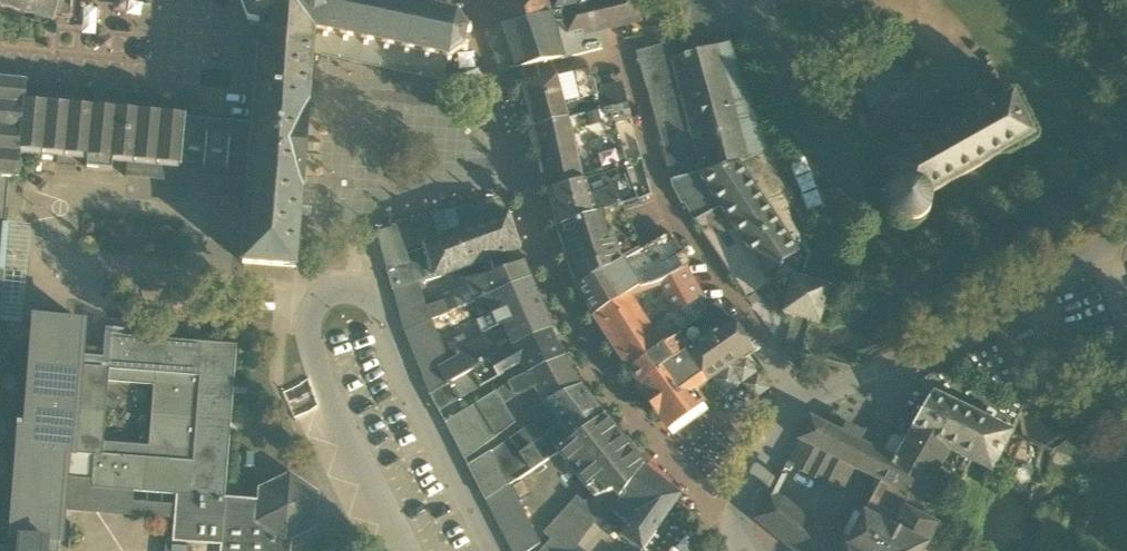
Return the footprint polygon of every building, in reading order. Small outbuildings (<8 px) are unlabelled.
[(52,20),(58,0),(0,0),(0,4),(52,20)] [(247,18),(261,21),(261,22),(302,26),(312,28),(311,50),(344,55),(348,37),(364,40),(363,45),(368,46),(369,41),(384,45),(383,49),(387,50),(388,46),(405,49),(404,54),(407,55),(408,50),(425,53),(424,58),(428,59),(429,54),(441,57),(444,58),(446,64),(450,63),(449,56),(460,49),(464,52),(465,53),(467,48),(464,47),(467,33),(471,32),(470,27),(464,28),(457,16),(460,12),(457,9),(453,14),(437,11),(438,5),(434,4),(432,9),(416,6),(418,0),(417,0),(413,0),(412,5),(396,1),(397,0),(391,0),(390,0),(239,0),(247,18)] [(549,0),(495,0),(501,25),(551,15),(551,13),(549,0)] [(551,13),(551,15),(501,25),(515,69),(560,57),(561,59),(603,48),(597,28),(640,18),(636,0),(609,0),(576,8),(551,13)] [(609,0),(549,0),(551,13),(576,8),(609,0)] [(644,5),(643,9),(643,14),(646,19),(650,22),(654,25),(660,25),(665,23),(669,20),(672,16),(673,11),(673,6),(670,1),(669,0),(647,0),(646,1),(644,5)] [(254,122),(252,142),(250,169),(248,188),(242,263),(295,268),(296,246),(301,188),(308,106),(307,106),(311,50),(312,28),(302,26),(261,22),(254,122)] [(697,35),(671,43),(675,58),(701,51),(700,46),(697,35)] [(344,55),(437,76),(441,58),(444,58),(441,57),(429,54),(428,59),(424,58),(425,53),(408,50),(407,55),(404,54),(405,49),(388,46),(387,50),(383,49),(384,45),(369,41),(368,46),(363,45),(364,40),(348,37),(344,55)] [(747,161),(747,160),(716,47),(714,42),(700,46),(701,51),(675,58),(652,64),(679,163),(675,168),(680,185),(676,190),(683,204),(694,222),(720,207),(699,176),(737,165),(747,161)] [(652,64),(675,58),(671,43),(637,52),(636,52),(649,98),(648,98),(657,130),(663,150),(661,150),(672,187),(681,205),(683,204),(676,190),(680,185),(675,168),(679,163),(652,64)] [(729,43),(716,47),(747,160),(765,155),(768,163),(774,161),(766,140),(737,65),(737,64),(729,43)] [(854,67),(865,99),(908,74),(885,44),(854,67)] [(989,55),(983,58),(987,67),(992,64),(989,55)] [(589,69),(556,77),(562,102),(596,94),(589,69)] [(881,150),(888,164),(892,162),(883,146),(876,150),(865,132),(872,128),(863,112),(922,79),(916,69),(908,74),(865,99),(867,108),(859,112),(868,128),(862,132),(874,154),(881,150)] [(567,118),(562,102),(556,77),(521,86),(533,127),(567,118)] [(17,179),(19,151),(24,101),(26,80),(0,78),(0,178),(6,178),(17,179)] [(1000,80),(994,82),(998,91),(1003,88),(1000,80)] [(562,102),(567,118),(627,104),(623,88),(596,94),(562,102)] [(897,225),(904,227),(914,227),(922,223),(928,216),(930,208),(930,204),(930,199),(928,195),(932,193),(1031,138),(1011,99),(893,164),(889,166),(897,188),(892,192),(889,197),(887,203),(887,209),(889,216),(894,222),(897,225)] [(129,157),(250,169),(252,142),(185,135),(92,127),(94,107),(92,107),(92,109),(71,107),(71,105),(69,105),(69,107),(48,105),(48,103),(46,103),(46,104),(25,102),(25,101),(24,101),(19,151),(21,151),(21,149),(42,151),(42,153),(43,153),(43,151),(65,153),(65,155),(66,155),(66,153),(88,155),(88,156),(89,157),(89,156),(110,158),(112,158),(112,157),(127,158),(127,160),(129,160),(129,157)] [(631,121),(627,104),(567,118),(584,180),(599,176),(622,168),(622,166),(624,165),(627,164),(615,125),(631,121)] [(187,116),(94,107),(92,127),(185,135),(187,116)] [(254,122),(187,116),(185,135),(252,142),(254,122)] [(542,163),(548,191),(584,180),(567,118),(533,127),(542,163)] [(799,243),(768,163),(765,155),(747,160),(747,161),(737,165),(792,248),(799,243)] [(129,160),(127,160),(125,176),(248,188),(250,169),(129,157),(129,160)] [(591,203),(595,215),(601,213),(617,206),(623,204),(627,203),(634,201),(636,200),(624,165),(622,166),(622,168),(599,176),(584,180),(591,203)] [(720,207),(766,273),(780,265),(796,254),(792,248),(737,165),(699,176),(720,207)] [(548,191),(557,228),(595,215),(591,203),(584,180),(548,191)] [(401,214),(438,208),(435,190),(398,196),(401,214)] [(374,232),(381,254),(406,246),(423,241),(455,229),(490,219),(485,200),(391,226),(391,229),(374,232)] [(557,228),(576,288),(642,251),(623,204),(617,206),(601,213),(595,215),(557,228)] [(747,300),(772,283),(766,273),(720,207),(694,222),(747,300)] [(428,255),(435,278),(497,257),(517,250),(520,249),(508,213),(490,219),(455,229),(423,241),(428,255)] [(0,310),(0,319),(23,321),(31,225),(3,223),(0,254),(0,272),(4,272),(0,310)] [(671,234),(667,237),(676,254),(682,250),(671,234)] [(576,288),(593,316),(627,294),(637,288),(637,289),(660,283),(684,268),(676,254),(667,237),(642,251),(576,288)] [(406,246),(411,260),(428,255),(423,241),(406,246)] [(406,246),(381,254),(386,273),(397,270),(412,265),(411,260),(406,246)] [(497,257),(502,271),(522,264),(517,250),(497,257)] [(682,250),(676,254),(684,268),(687,265),(688,263),(688,260),(682,250)] [(428,255),(411,260),(412,265),(397,270),(403,288),(420,283),(435,278),(428,255)] [(528,280),(522,264),(502,271),(467,284),(468,285),(474,302),(475,302),(490,296),(528,280)] [(793,281),(780,265),(766,273),(772,283),(787,302),(793,281)] [(684,268),(660,283),(675,310),(649,327),(653,334),(661,346),(692,322),(708,311),(700,296),(684,268)] [(386,273),(392,291),(403,288),(397,270),(386,273)] [(435,278),(420,283),(424,295),(446,288),(442,276),(435,278)] [(528,280),(490,296),(496,308),(506,331),(512,345),(550,329),(528,280)] [(801,320),(817,325),(827,291),(811,286),(793,281),(787,302),(783,315),(801,320)] [(419,297),(424,295),(420,283),(403,288),(392,291),(403,330),(422,323),(428,320),(425,314),(419,297)] [(593,316),(620,359),(653,334),(649,327),(627,294),(593,316)] [(480,315),(496,308),(490,296),(475,302),(480,315)] [(692,322),(704,337),(729,319),(718,304),(708,311),(692,322)] [(425,314),(428,320),(435,318),(433,311),(425,314)] [(15,494),(62,498),(64,477),(92,479),(91,489),(176,496),(224,499),(224,498),(236,345),(103,335),(102,348),(102,354),(80,352),(80,347),(82,322),(36,319),(27,427),(21,427),(15,494)] [(704,337),(683,351),(695,369),(705,383),(747,353),(734,334),(737,332),(729,319),(704,337)] [(635,366),(644,380),(683,351),(704,337),(692,322),(661,346),(635,366)] [(403,330),(411,353),(429,344),(422,323),(403,330)] [(564,358),(550,329),(512,345),(512,347),(520,363),(526,375),(564,358)] [(462,357),(470,371),(512,347),(512,345),(506,331),(498,332),(490,337),(487,333),(458,350),(462,357)] [(734,334),(747,353),(751,351),(737,332),(734,334)] [(629,371),(635,366),(661,346),(653,334),(620,359),(629,371)] [(429,394),(430,395),(470,371),(462,357),(441,368),(429,344),(411,353),(429,393),(429,394)] [(501,373),(520,363),(512,347),(470,371),(430,395),(438,410),(501,374),(501,373)] [(638,384),(649,399),(681,375),(683,378),(695,369),(683,351),(644,380),(638,384)] [(515,396),(536,387),(572,372),(565,360),(564,358),(526,375),(509,383),(515,396)] [(629,371),(638,384),(644,380),(635,366),(629,371)] [(705,383),(695,369),(683,378),(681,375),(649,399),(667,424),(698,402),(691,393),(705,383)] [(580,387),(572,372),(536,387),(543,403),(544,403),(580,387)] [(503,405),(515,396),(509,383),(495,392),(503,405)] [(550,410),(553,414),(573,441),(604,417),(580,387),(544,403),(550,410)] [(515,423),(503,405),(495,392),(478,404),(477,404),(497,436),(515,423)] [(931,394),(910,429),(971,459),(990,469),(1009,433),(989,423),(994,412),(981,406),(975,416),(931,394)] [(444,423),(463,460),(497,436),(477,404),(445,422),(444,423)] [(550,410),(542,416),(545,421),(553,414),(550,410)] [(558,451),(573,441),(553,414),(545,421),(542,416),(536,420),(547,435),(543,438),(554,454),(558,451)] [(635,456),(604,417),(573,441),(582,453),(586,457),(581,460),(591,472),(595,469),(604,480),(635,456)] [(810,417),(800,436),(820,422),(810,417)] [(536,420),(533,424),(543,438),(547,435),(536,420)] [(684,450),(705,474),(738,445),(717,422),(684,450)] [(899,506),(904,508),(938,525),(971,459),(910,429),(893,459),(860,442),(864,435),(844,425),(843,427),(841,433),(827,426),(820,422),(800,436),(798,440),(830,456),(851,466),(881,481),(873,495),(896,510),(899,506)] [(509,440),(510,440),(530,470),(554,454),(543,438),(533,424),(509,440)] [(509,484),(530,470),(510,440),(490,454),(508,485),(509,484)] [(818,479),(830,456),(798,440),(788,461),(794,464),(793,465),(818,479)] [(573,441),(558,451),(587,489),(597,481),(607,494),(613,492),(604,480),(595,469),(591,472),(581,460),(586,457),(582,453),(573,441)] [(467,465),(485,501),(508,485),(490,454),(489,452),(467,465)] [(643,466),(635,456),(604,480),(613,492),(619,499),(643,466)] [(830,456),(818,479),(839,489),(851,466),(830,456)] [(784,468),(790,471),(792,466),(793,465),(794,464),(788,461),(788,460),(784,468)] [(643,466),(619,499),(610,510),(611,510),(629,524),(620,537),(640,550),(642,550),(678,499),(681,495),(643,466)] [(61,509),(174,518),(176,496),(91,489),(92,479),(64,477),(62,498),(61,509)] [(224,498),(224,499),(176,496),(174,518),(172,542),(172,543),(220,546),(220,550),(285,550),(286,537),(312,525),(314,495),(289,478),(262,491),(261,505),(226,502),(227,498),(224,498)] [(597,481),(587,489),(594,498),(607,494),(597,481)] [(508,485),(485,501),(511,550),(529,550),(540,544),(509,484),(508,485)] [(550,540),(540,550),(571,550),(599,515),(604,520),(611,510),(610,510),(619,499),(613,492),(583,501),(567,520),(550,540)] [(61,509),(62,498),(15,494),(12,541),(21,542),(20,550),(58,550),(61,509)] [(835,545),(836,543),(783,500),(768,494),(755,519),(795,550),(842,550),(835,545)] [(863,514),(893,529),(904,508),(899,506),(896,510),(873,495),(863,514)] [(577,496),(561,513),(567,520),(583,501),(577,496)] [(904,508),(893,529),(926,546),(938,525),(904,508)] [(561,513),(543,532),(550,540),(567,520),(561,513)] [(845,548),(852,550),(924,550),(926,546),(893,529),(863,514),(845,548)] [(169,541),(168,550),(220,550),(220,546),(172,543),(172,542),(169,541)]
